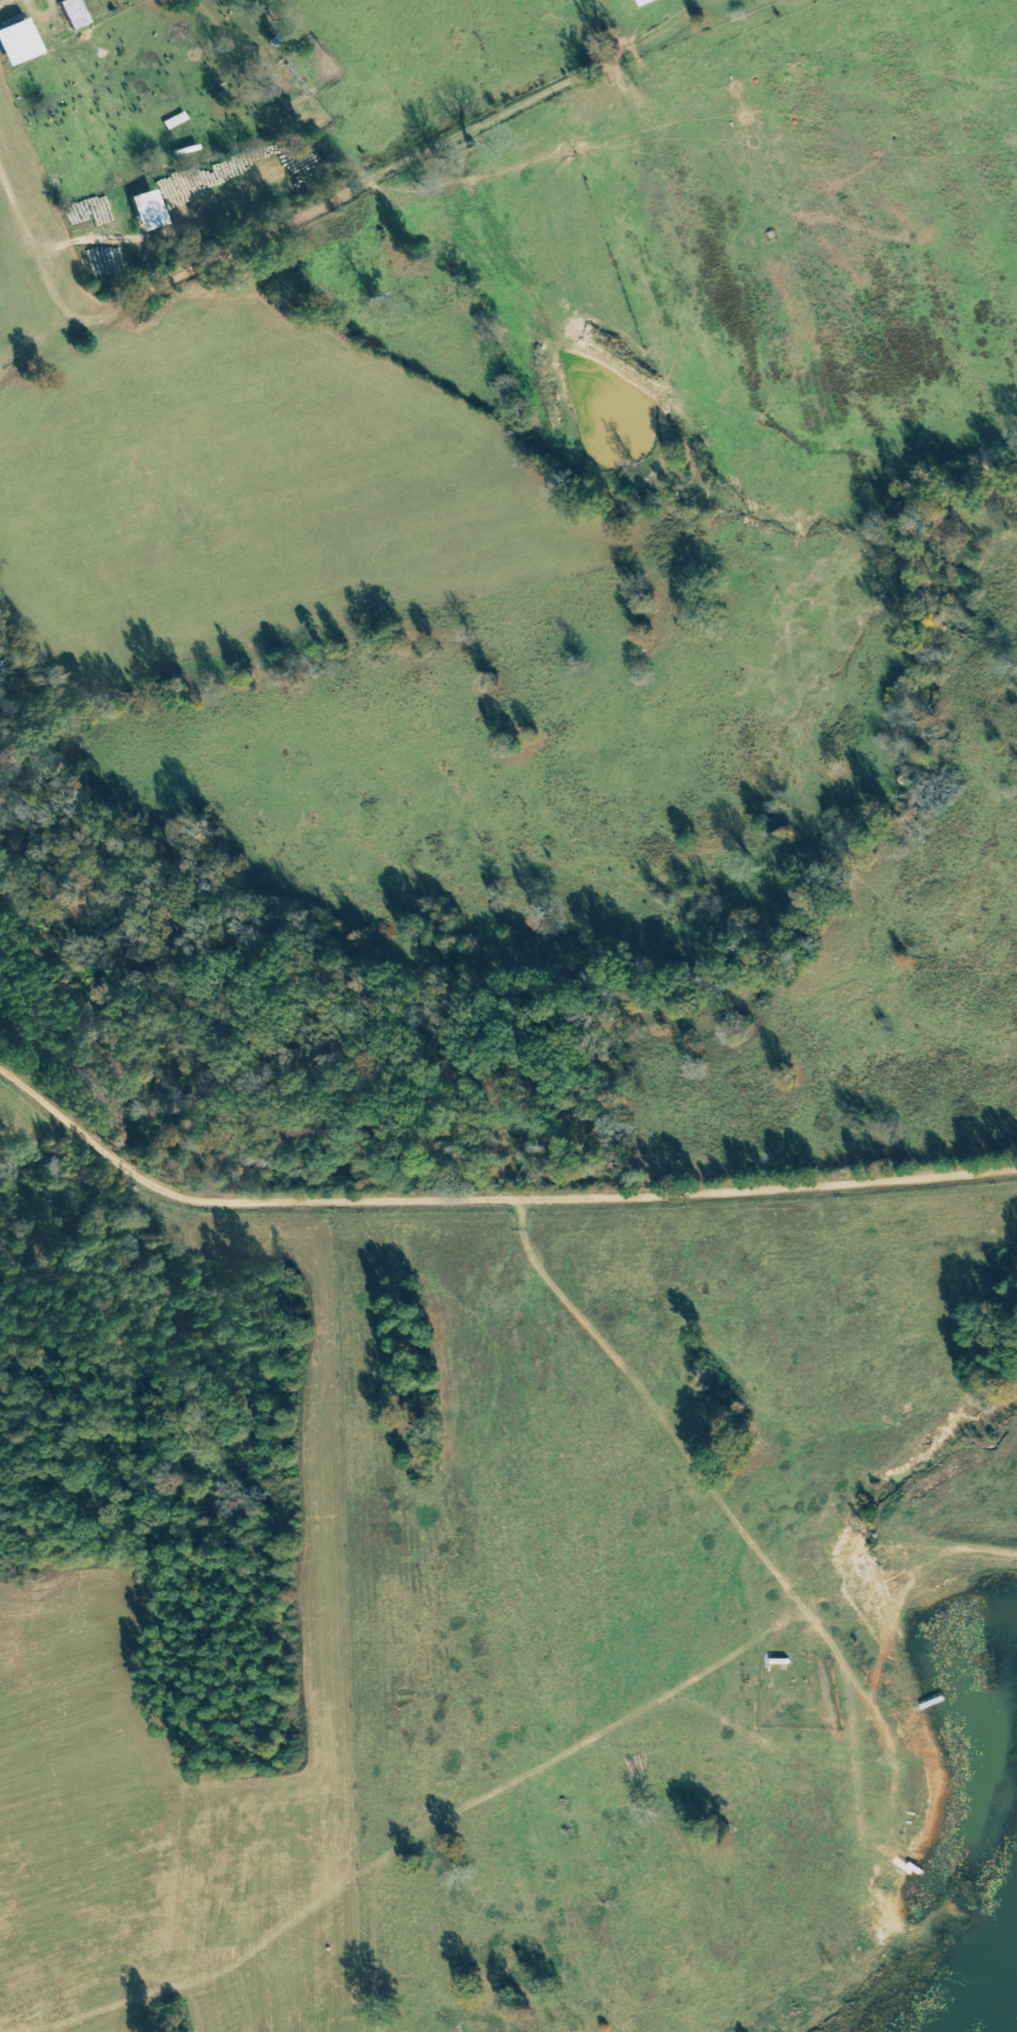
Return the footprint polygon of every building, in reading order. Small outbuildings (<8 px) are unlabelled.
[(67,28),(57,0),(73,0),(81,22),(67,28)] [(41,52),(27,17),(0,28),(0,46),(8,65),(41,52)] [(131,197),(143,232),(167,223),(155,188),(131,197)]
